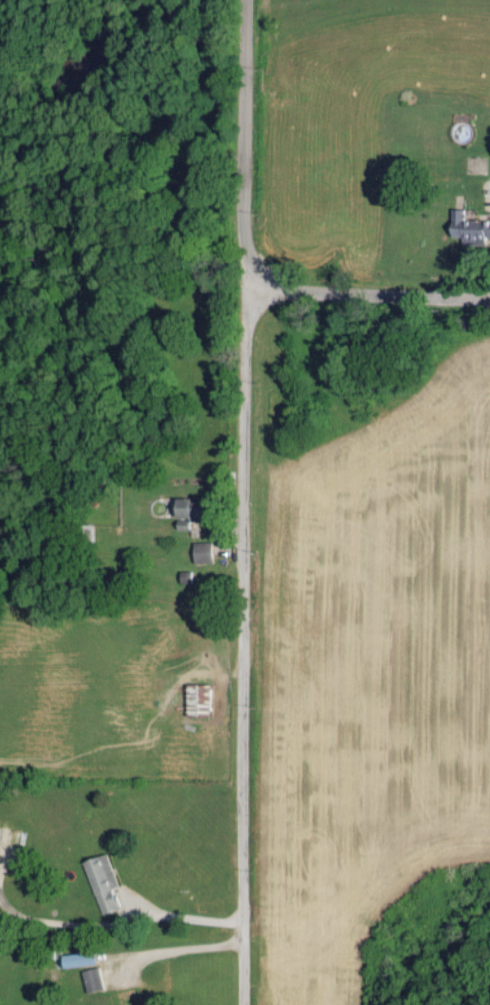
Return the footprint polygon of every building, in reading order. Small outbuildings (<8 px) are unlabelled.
[(460,219),(460,210),(447,209),(445,238),(458,238),(457,244),(481,245),(481,238),(489,238),(489,221),(460,219)] [(214,511),(214,497),(180,497),(180,512),(214,511)] [(196,562),(214,563),(214,542),(196,542),(196,562)] [(214,714),(215,684),(191,683),(190,714),(214,714)] [(116,887),(120,886),(110,854),(85,862),(102,915),(123,908),(116,887)] [(69,954),(69,966),(102,965),(102,952),(69,954)] [(82,972),(89,993),(106,988),(99,967),(82,972)]
